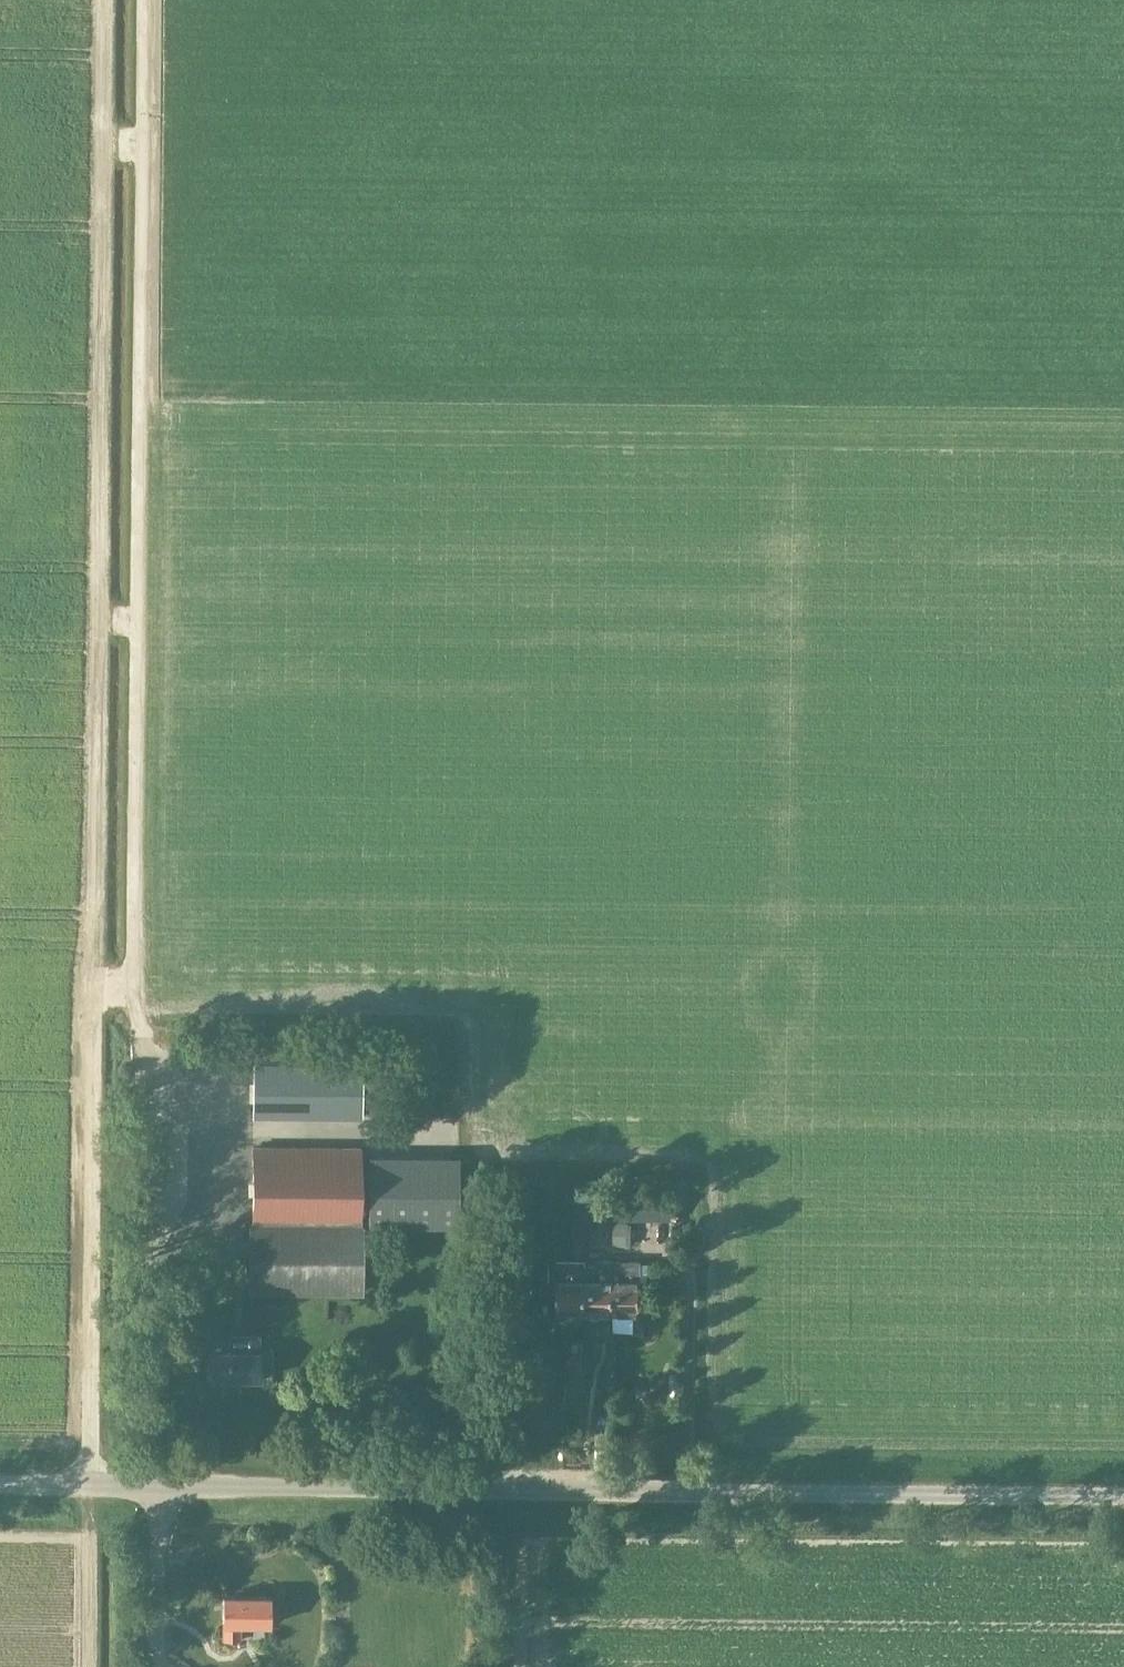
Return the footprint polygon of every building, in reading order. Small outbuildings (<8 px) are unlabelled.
[(361,1116),(362,1062),(252,1061),(252,1116),(361,1116)] [(359,1224),(358,1224),(359,1147),(252,1146),(252,1223),(251,1223),(251,1298),(358,1298),(359,1224)] [(626,1191),(627,1218),(669,1219),(670,1192),(626,1191)] [(576,1199),(575,1230),(606,1231),(607,1200),(576,1199)] [(584,1313),(585,1264),(585,1259),(549,1260),(549,1292),(556,1292),(556,1312),(584,1313)] [(611,1313),(611,1260),(595,1260),(595,1264),(585,1264),(584,1313),(611,1313)] [(611,1260),(611,1313),(639,1314),(639,1260),(611,1260)] [(212,1350),(211,1378),(259,1378),(259,1351),(260,1351),(260,1334),(229,1333),(229,1334),(213,1334),(212,1350)] [(270,1622),(270,1594),(222,1594),(222,1622),(223,1622),(223,1638),(239,1638),(239,1622),(270,1622)]
